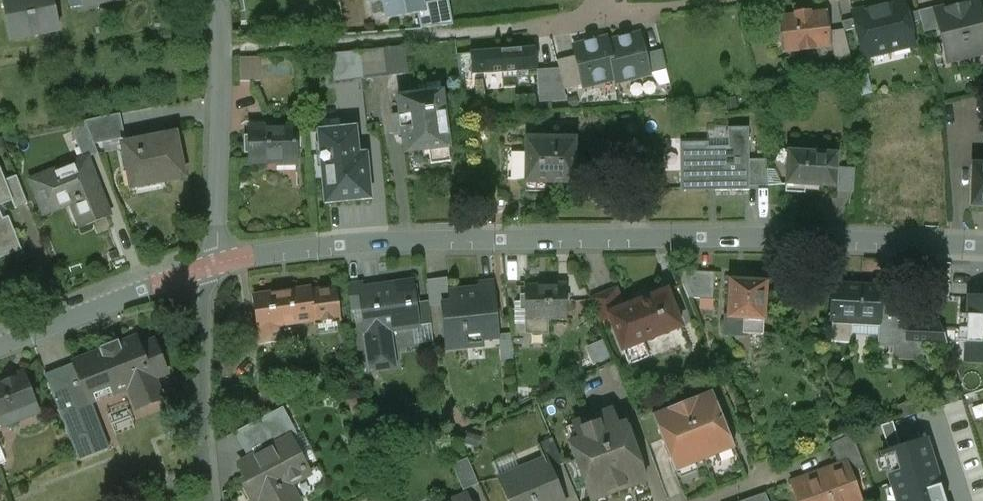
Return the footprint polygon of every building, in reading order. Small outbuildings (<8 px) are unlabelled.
[(11,39),(59,30),(53,0),(3,0),(11,39)] [(368,4),(383,1),(386,19),(417,13),(426,11),(424,3),(424,0),(367,0),(368,4)] [(424,3),(426,11),(417,13),(420,28),(453,25),(448,0),(440,0),(424,3)] [(934,10),(939,29),(947,62),(968,57),(971,69),(972,68),(969,57),(982,53),(982,24),(977,1),(977,0),(975,0),(966,2),(934,10)] [(903,1),(878,7),(888,51),(914,45),(908,24),(906,14),(903,1)] [(852,13),(854,19),(856,29),(863,57),(888,51),(878,7),(852,13)] [(934,7),(918,11),(920,21),(923,32),(939,29),(934,10),(934,7)] [(794,15),(777,17),(782,53),(831,47),(829,31),(827,11),(810,13),(810,11),(794,13),(794,15)] [(918,11),(906,14),(908,24),(920,21),(918,11)] [(854,19),(842,22),(844,31),(856,29),(854,19)] [(843,30),(829,31),(831,47),(832,47),(834,64),(851,61),(844,31),(842,22),(841,22),(843,30)] [(618,39),(608,42),(607,42),(616,79),(615,79),(616,83),(650,74),(645,54),(639,34),(629,37),(628,36),(618,39)] [(575,56),(583,85),(583,87),(615,79),(616,79),(607,42),(608,42),(607,38),(595,41),(595,40),(584,43),(585,43),(573,46),(575,56)] [(938,44),(927,47),(930,56),(941,54),(938,44)] [(403,47),(358,52),(361,77),(406,71),(403,47)] [(536,48),(470,52),(471,75),(536,70),(537,70),(536,58),(539,58),(538,52),(536,52),(536,48)] [(662,50),(645,54),(650,74),(666,70),(662,50)] [(358,52),(330,54),(333,81),(361,77),(358,52)] [(557,61),(559,69),(564,90),(583,85),(575,56),(557,61)] [(261,59),(240,59),(240,81),(261,81),(261,59)] [(559,69),(537,70),(536,70),(539,100),(566,99),(564,90),(559,69)] [(426,84),(427,94),(441,92),(440,83),(426,84)] [(427,94),(397,97),(404,152),(428,149),(430,164),(450,162),(441,92),(427,94)] [(778,113),(768,113),(768,123),(778,123),(778,113)] [(120,114),(85,121),(94,144),(125,138),(120,114)] [(85,121),(69,124),(82,156),(96,150),(94,144),(85,121)] [(295,126),(248,127),(249,163),(276,162),(276,160),(296,160),(295,126)] [(355,128),(319,132),(319,133),(324,133),(328,177),(323,177),(325,192),(326,202),(370,198),(365,154),(357,155),(355,128)] [(705,147),(683,147),(683,190),(686,190),(686,187),(715,187),(715,191),(750,191),(750,187),(749,160),(748,128),(727,128),(727,151),(707,151),(707,142),(705,142),(705,147)] [(175,134),(124,144),(131,183),(161,176),(162,180),(183,176),(175,134)] [(573,139),(526,138),(526,151),(525,180),(525,191),(545,192),(545,183),(573,183),(573,139)] [(525,180),(526,151),(508,151),(508,180),(525,180)] [(835,154),(787,152),(785,191),(803,192),(804,184),(833,186),(835,154)] [(87,159),(31,181),(44,213),(71,202),(81,225),(108,214),(97,184),(92,170),(91,171),(87,159)] [(894,159),(894,202),(931,202),(931,160),(894,159)] [(765,160),(749,160),(750,187),(767,186),(765,160)] [(973,165),(971,205),(982,205),(982,165),(973,165)] [(0,167),(0,206),(12,201),(14,200),(6,180),(0,167)] [(27,203),(16,176),(6,180),(14,200),(12,201),(15,208),(27,203)] [(313,193),(325,192),(323,177),(312,178),(313,193)] [(22,250),(9,216),(4,218),(0,209),(0,259),(22,250)] [(714,273),(677,271),(688,298),(712,299),(714,273)] [(748,280),(730,279),(730,281),(727,316),(727,317),(745,319),(744,332),(746,332),(761,333),(761,335),(763,335),(765,283),(748,282),(748,280)] [(449,303),(441,304),(445,349),(483,345),(483,339),(499,337),(493,281),(478,282),(479,289),(448,292),(449,303)] [(949,297),(950,282),(927,282),(931,296),(949,297)] [(361,291),(362,290),(361,283),(347,285),(351,311),(363,310),(361,291)] [(362,290),(361,291),(363,310),(371,369),(393,366),(388,330),(417,326),(411,284),(362,290)] [(537,287),(524,287),(524,319),(525,319),(525,334),(548,334),(548,318),(566,318),(566,285),(537,285),(537,287)] [(881,289),(831,286),(829,320),(831,320),(831,342),(851,343),(853,320),(879,322),(880,306),(881,289)] [(335,288),(310,292),(314,320),(314,323),(340,319),(335,288)] [(314,320),(310,292),(309,289),(254,297),(261,343),(281,341),(278,325),(314,320)] [(601,295),(608,313),(623,307),(616,289),(601,295)] [(608,313),(607,314),(611,319),(622,350),(681,326),(666,290),(623,307),(608,313)] [(599,323),(611,319),(607,314),(608,313),(601,295),(590,299),(599,323)] [(966,361),(982,362),(982,299),(969,299),(966,361)] [(907,307),(880,306),(879,322),(877,344),(895,345),(894,357),(919,359),(920,343),(905,343),(906,322),(907,322),(907,307)] [(727,317),(727,316),(724,316),(724,335),(746,336),(746,332),(744,332),(745,319),(727,317)] [(939,323),(907,322),(906,322),(905,343),(920,343),(946,345),(939,323)] [(136,339),(118,346),(117,343),(100,350),(102,352),(74,363),(83,385),(87,397),(89,396),(92,402),(129,387),(137,408),(161,399),(153,378),(166,373),(154,342),(139,348),(136,339)] [(74,364),(45,375),(55,400),(67,395),(65,391),(83,385),(74,364)] [(0,382),(0,418),(3,425),(18,419),(15,412),(34,405),(23,374),(0,382)] [(83,385),(65,391),(67,395),(55,400),(78,460),(79,460),(79,459),(108,448),(109,448),(91,402),(92,402),(89,396),(87,397),(83,385)] [(666,410),(652,416),(661,440),(674,471),(734,448),(712,392),(697,398),(697,397),(688,401),(687,403),(677,407),(675,406),(666,409),(666,410)] [(911,404),(899,408),(902,419),(914,415),(911,404)] [(283,407),(235,433),(249,459),(266,450),(267,451),(288,440),(297,435),(283,407)] [(579,440),(570,443),(591,500),(646,480),(625,423),(617,426),(611,409),(573,423),(579,440)] [(661,440),(652,416),(639,421),(648,445),(661,440)] [(831,444),(839,466),(845,463),(849,472),(864,466),(852,434),(831,444)] [(538,444),(545,460),(546,459),(550,469),(563,464),(552,438),(538,444)] [(249,459),(240,464),(248,479),(243,482),(253,500),(257,500),(259,500),(297,500),(288,484),(306,475),(288,440),(267,451),(266,450),(249,459)] [(883,454),(897,500),(945,500),(926,441),(883,454)] [(452,465),(463,491),(478,484),(467,459),(452,465)] [(500,479),(509,500),(563,500),(550,469),(546,459),(545,460),(500,479)] [(793,483),(799,500),(859,500),(849,472),(845,463),(839,466),(793,483)] [(765,493),(741,500),(768,500),(765,493)]
